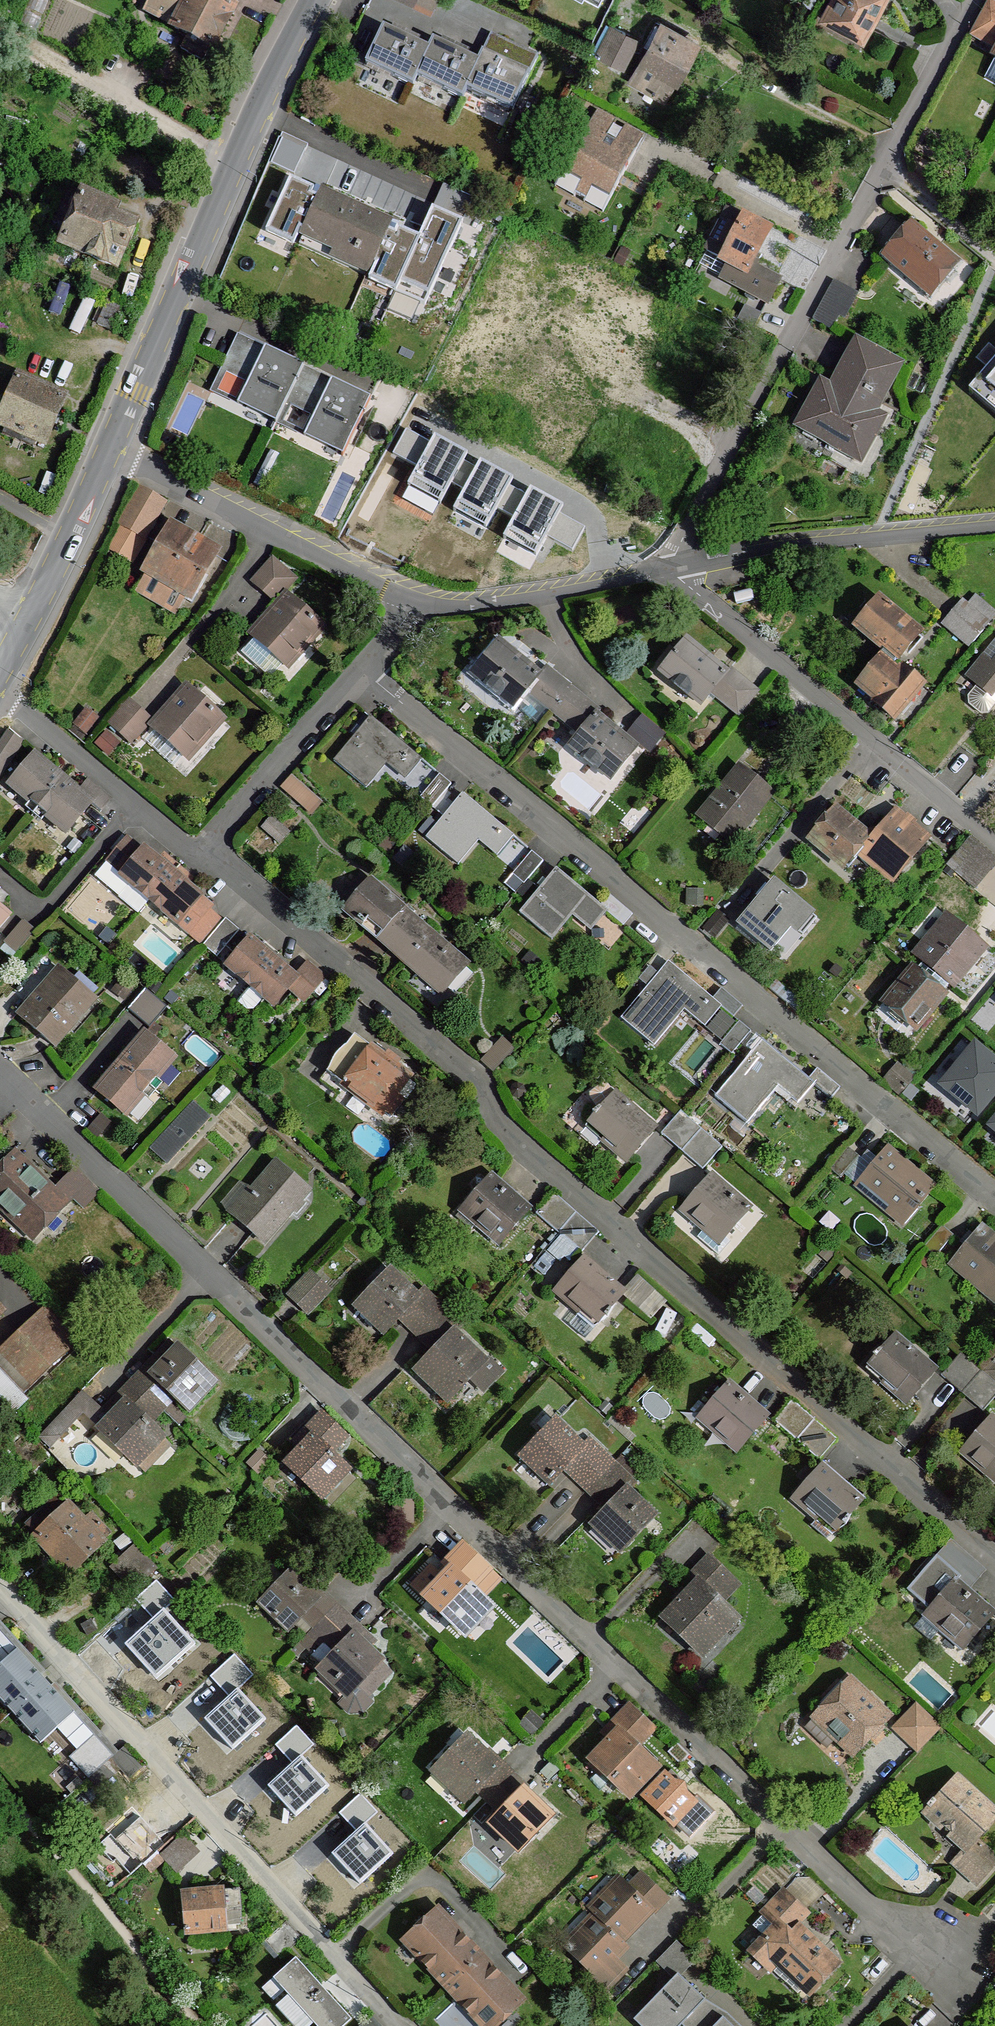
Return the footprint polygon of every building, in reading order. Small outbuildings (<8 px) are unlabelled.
[(176,25),(190,0),(153,0),(148,11),(176,25)] [(214,0),(190,0),(176,25),(174,28),(188,35),(210,46),(213,48),(233,10),(214,0)] [(599,9),(604,0),(582,0),(599,9)] [(824,16),(863,37),(883,0),(832,0),(824,16)] [(991,3),(978,28),(994,37),(994,5),(991,3)] [(626,33),(611,26),(597,54),(612,61),(626,33)] [(663,26),(633,81),(662,96),(691,42),(663,26)] [(428,50),(384,28),(367,64),(413,86),(417,77),(428,50)] [(640,39),(626,33),(612,61),(626,67),(640,39)] [(210,46),(188,35),(181,49),(202,60),(210,46)] [(432,40),(428,50),(417,77),(462,99),(466,89),(478,62),(432,40)] [(483,53),(478,62),(466,89),(513,112),(538,57),(504,41),(495,59),(483,53)] [(985,78),(994,84),(994,60),(985,78)] [(588,127),(607,138),(616,121),(598,111),(588,127)] [(618,143),(635,153),(644,136),(627,126),(618,143)] [(607,138),(588,127),(563,172),(610,197),(635,153),(618,143),(607,138)] [(307,144),(283,134),(271,161),(295,172),(307,144)] [(610,197),(563,172),(557,186),(603,211),(610,197)] [(320,188),(290,174),(265,231),(295,244),(300,232),(320,188)] [(404,220),(322,183),(320,188),(300,232),(337,249),(335,254),(369,269),(364,279),(425,307),(465,220),(434,206),(421,234),(402,226),(404,220)] [(82,198),(62,246),(116,269),(133,230),(111,220),(114,212),(82,198)] [(706,252),(717,257),(739,216),(728,210),(706,252)] [(739,216),(717,257),(730,264),(746,273),(751,264),(769,231),(739,216)] [(887,257),(931,294),(956,264),(912,227),(887,257)] [(746,273),(730,264),(723,277),(768,301),(779,280),(751,264),(746,273)] [(857,295),(834,282),(813,319),(831,328),(839,314),(845,317),(857,295)] [(761,314),(750,308),(742,323),(754,328),(761,314)] [(254,370),(263,352),(235,338),(211,387),(240,400),(248,383),(227,373),(233,360),(254,370)] [(899,366),(858,343),(839,377),(824,404),(814,399),(800,426),(828,442),(825,449),(834,453),(858,465),(885,415),(874,410),(879,401),(899,366)] [(248,383),(240,400),(279,419),(302,372),(263,352),(254,370),(248,383)] [(968,390),(994,412),(994,358),(968,390)] [(248,383),(254,370),(233,360),(227,373),(248,383)] [(321,402),(330,385),(302,372),(279,419),(306,433),(315,416),(292,405),(299,392),(321,402)] [(0,422),(0,424),(43,444),(64,399),(19,378),(0,422)] [(368,404),(330,385),(321,402),(315,416),(306,433),(345,451),(368,404)] [(315,416),(321,402),(299,392),(292,405),(315,416)] [(898,411),(879,401),(874,410),(885,415),(858,465),(834,453),(830,460),(866,479),(898,411)] [(393,451),(417,464),(430,441),(406,428),(393,451)] [(407,481),(440,499),(450,481),(463,458),(467,450),(435,432),(430,441),(417,464),(407,481)] [(476,466),(463,458),(450,481),(464,488),(476,466)] [(480,458),(476,466),(464,488),(453,506),(486,524),(496,506),(508,484),(513,476),(480,458)] [(526,493),(508,484),(496,506),(513,515),(526,493)] [(530,484),(526,493),(513,515),(503,534),(536,552),(546,534),(558,511),(563,502),(530,484)] [(165,504),(138,489),(118,523),(145,539),(165,504)] [(585,525),(558,511),(546,534),(572,548),(585,525)] [(216,553),(172,528),(146,572),(190,597),(216,553)] [(296,579),(273,559),(253,582),(275,601),(296,579)] [(380,605),(365,597),(360,607),(375,615),(380,605)] [(944,624),(970,645),(994,615),(994,613),(977,598),(969,607),(963,602),(944,624)] [(320,625),(290,599),(256,637),(274,653),(286,663),(320,625)] [(920,634),(879,601),(858,626),(885,649),(879,656),(883,660),(892,666),(920,634)] [(274,653),(256,637),(243,652),(260,668),(274,653)] [(686,641),(660,672),(701,705),(711,694),(726,674),(686,641)] [(499,643),(473,673),(514,707),(527,691),(538,675),(499,643)] [(993,665),(983,657),(968,676),(979,685),(993,696),(994,693),(994,663),(993,665)] [(901,674),(892,666),(883,660),(861,685),(879,700),(876,704),(894,718),(922,685),(904,670),(901,674)] [(547,666),(538,675),(527,691),(551,711),(571,686),(547,666)] [(730,668),(726,674),(711,694),(739,717),(759,691),(730,668)] [(979,685),(969,697),(969,704),(981,714),(990,713),(994,707),(994,693),(993,696),(979,685)] [(602,710),(571,686),(551,711),(580,735),(597,716),(602,710)] [(220,717),(189,690),(156,729),(186,755),(220,717)] [(152,721),(129,701),(109,723),(133,743),(152,721)] [(624,739),(597,716),(580,735),(571,747),(611,780),(636,749),(624,739)] [(413,752),(371,717),(334,760),(366,787),(387,763),(397,771),(413,752)] [(661,732),(642,717),(631,731),(650,746),(661,732)] [(6,729),(0,739),(0,775),(24,741),(6,729)] [(118,742),(107,732),(97,743),(108,753),(118,742)] [(35,756),(11,784),(39,808),(63,780),(35,756)] [(772,792),(741,767),(699,817),(730,842),(772,792)] [(451,784),(439,774),(421,797),(433,807),(451,784)] [(304,807),(313,796),(291,775),(281,785),(304,807)] [(78,794),(63,780),(39,808),(68,832),(91,804),(78,794)] [(78,794),(91,804),(100,812),(110,800),(88,782),(78,794)] [(505,829),(463,794),(441,820),(426,837),(458,864),(479,840),(489,848),(505,829)] [(320,802),(313,796),(304,807),(311,813),(320,802)] [(855,851),(867,836),(837,811),(812,839),(842,866),(855,851)] [(929,838),(897,811),(877,835),(872,831),(867,836),(855,851),(892,881),(929,838)] [(288,832),(272,819),(265,829),(280,842),(288,832)] [(123,874),(143,851),(127,838),(108,861),(123,874)] [(977,845),(970,839),(955,857),(950,864),(957,870),(977,845)] [(977,845),(957,870),(977,887),(994,865),(994,860),(977,845)] [(173,873),(144,849),(143,851),(123,874),(121,876),(130,883),(150,899),(173,873)] [(543,861),(531,851),(513,874),(524,884),(543,861)] [(598,903),(557,868),(535,894),(520,912),(552,939),(573,915),(583,922),(598,903)] [(200,897),(173,873),(150,899),(178,924),(200,897)] [(379,938),(403,909),(370,880),(345,909),(361,923),(379,938)] [(774,880),(734,926),(769,956),(790,931),(797,937),(816,916),(774,880)] [(150,899),(130,883),(119,897),(138,913),(150,899)] [(212,907),(200,897),(178,924),(190,934),(209,911),(212,907)] [(403,909),(379,938),(405,960),(442,992),(467,964),(403,909)] [(0,910),(0,926),(8,916),(0,910)] [(220,919),(209,911),(190,934),(200,943),(220,919)] [(986,947),(948,916),(917,953),(926,961),(954,985),(986,947)] [(239,930),(226,918),(203,945),(217,957),(239,930)] [(34,929),(21,919),(5,937),(2,941),(14,952),(34,929)] [(274,959),(250,939),(237,955),(227,966),(251,985),(274,959)] [(539,961),(530,954),(524,961),(533,969),(539,961)] [(297,978),(274,959),(251,985),(265,997),(275,1006),(289,988),(297,978)] [(713,999),(669,962),(649,985),(622,1018),(654,1045),(685,1008),(697,1018),(713,999)] [(309,964),(297,978),(289,988),(304,1001),(311,993),(325,977),(309,964)] [(92,997),(60,968),(28,1004),(34,1008),(24,1019),(55,1046),(71,1030),(66,1026),(92,997)] [(912,969),(882,1006),(915,1032),(944,995),(916,972),(912,969)] [(133,987),(123,979),(116,988),(125,996),(133,987)] [(255,1009),(265,997),(251,985),(237,1002),(248,1010),(255,1009)] [(165,1006),(144,988),(128,1008),(148,1026),(165,1006)] [(743,1005),(722,988),(713,999),(734,1016),(743,1005)] [(908,1040),(915,1032),(882,1006),(875,1014),(908,1040)] [(751,1031),(739,1021),(721,1045),(731,1054),(751,1031)] [(145,1034),(122,1062),(150,1086),(173,1057),(145,1034)] [(501,1037),(479,1061),(492,1073),(514,1049),(501,1037)] [(338,1095),(345,1086),(372,1048),(358,1038),(324,1084),(338,1095)] [(807,1077),(762,1041),(745,1062),(716,1097),(748,1123),(779,1086),(791,1097),(807,1077)] [(942,1082),(977,1111),(994,1089),(994,1059),(974,1042),(942,1082)] [(409,1076),(372,1048),(345,1086),(382,1113),(383,1111),(396,1095),(409,1076)] [(150,1086),(122,1062),(97,1090),(126,1114),(150,1086)] [(841,1088),(818,1069),(808,1081),(831,1099),(841,1088)] [(599,1108),(615,1096),(607,1085),(603,1083),(590,1092),(590,1097),(599,1108)] [(404,1102),(396,1095),(383,1111),(391,1117),(404,1102)] [(654,1127),(617,1095),(615,1096),(599,1108),(593,1112),(596,1116),(591,1121),(606,1135),(603,1139),(627,1158),(654,1127)] [(193,1103),(162,1138),(177,1151),(208,1117),(193,1103)] [(702,1129),(681,1111),(661,1133),(683,1151),(702,1129)] [(105,1125),(98,1119),(88,1130),(95,1137),(105,1125)] [(723,1146),(702,1129),(683,1151),(703,1169),(723,1146)] [(859,1156),(849,1147),(830,1169),(841,1178),(859,1156)] [(935,1187),(887,1147),(871,1166),(856,1184),(892,1214),(907,1196),(918,1206),(935,1187)] [(0,1172),(0,1203),(15,1218),(21,1213),(38,1230),(64,1202),(16,1155),(0,1172)] [(308,1189),(277,1163),(232,1214),(263,1241),(308,1189)] [(98,1191),(75,1169),(60,1185),(84,1207),(98,1191)] [(750,1210),(711,1176),(683,1208),(705,1228),(710,1224),(725,1237),(750,1210)] [(490,1177),(466,1204),(482,1218),(478,1223),(502,1242),(529,1210),(490,1177)] [(577,1212),(554,1193),(537,1213),(559,1233),(577,1212)] [(599,1232),(577,1212),(559,1233),(582,1253),(599,1232)] [(730,1242),(725,1237),(710,1224),(705,1228),(698,1236),(719,1254),(730,1242)] [(954,1235),(941,1225),(924,1247),(936,1256),(954,1235)] [(981,1226),(950,1263),(991,1297),(994,1292),(994,1237),(981,1226)] [(622,1291),(586,1260),(558,1292),(580,1312),(585,1307),(600,1321),(605,1315),(608,1317),(622,1291)] [(330,1290),(311,1271),(288,1295),(308,1314),(330,1290)] [(417,1297),(391,1271),(359,1304),(385,1330),(398,1317),(417,1297)] [(407,1325),(416,1335),(443,1307),(430,1294),(422,1302),(417,1297),(398,1317),(407,1325)] [(0,1351),(0,1368),(22,1392),(82,1338),(49,1305),(0,1351)] [(435,1352),(454,1332),(448,1327),(456,1319),(443,1307),(416,1335),(429,1346),(435,1352)] [(484,1361),(454,1332),(435,1352),(419,1368),(450,1398),(471,1376),(484,1388),(501,1370),(488,1357),(484,1361)] [(934,1369),(897,1337),(873,1354),(875,1358),(871,1363),(886,1377),(883,1381),(906,1401),(934,1369)] [(178,1348),(153,1374),(176,1397),(185,1405),(211,1379),(178,1348)] [(961,1353),(942,1375),(962,1393),(982,1370),(961,1353)] [(176,1397),(153,1374),(146,1367),(133,1380),(163,1410),(176,1397)] [(0,1368),(0,1399),(11,1411),(26,1397),(22,1392),(0,1368)] [(982,1370),(962,1393),(983,1411),(994,1397),(994,1381),(993,1380),(982,1370)] [(163,1410),(133,1380),(119,1395),(126,1402),(150,1425),(163,1410)] [(767,1417),(728,1383),(704,1411),(720,1425),(716,1430),(739,1449),(767,1417)] [(82,1392),(76,1398),(87,1408),(82,1413),(99,1429),(111,1418),(104,1411),(82,1392)] [(126,1402),(119,1395),(104,1411),(111,1418),(126,1402)] [(87,1408),(76,1398),(39,1437),(50,1448),(82,1413),(87,1408)] [(797,1440),(815,1419),(792,1399),(775,1421),(797,1440)] [(150,1425),(126,1402),(111,1418),(99,1429),(134,1463),(161,1435),(150,1425)] [(313,1438),(330,1454),(347,1436),(322,1413),(305,1430),(313,1438)] [(990,1418),(963,1450),(986,1471),(990,1466),(994,1470),(994,1422),(990,1418)] [(820,1459),(837,1439),(815,1419),(797,1440),(820,1459)] [(564,1467),(583,1448),(556,1422),(524,1454),(552,1480),(564,1467)] [(330,1454),(313,1438),(287,1463),(320,1495),(346,1468),(330,1454)] [(256,1475),(276,1452),(264,1441),(244,1463),(256,1475)] [(588,1452),(583,1448),(564,1467),(570,1472),(587,1490),(614,1463),(595,1445),(588,1452)] [(629,1477),(614,1463),(587,1490),(608,1509),(627,1490),(621,1484),(629,1477)] [(823,1467),(795,1500),(818,1519),(822,1515),(838,1528),(843,1523),(846,1525),(859,1499),(823,1467)] [(654,1515),(627,1490),(608,1509),(595,1522),(622,1548),(654,1515)] [(34,1535),(68,1504),(59,1495),(26,1526),(34,1535)] [(68,1504),(34,1535),(70,1572),(103,1541),(68,1504)] [(822,1515),(818,1519),(812,1525),(826,1538),(840,1529),(838,1528),(822,1515)] [(452,1571),(470,1587),(487,1568),(463,1544),(444,1564),(452,1571)] [(155,1568),(134,1547),(113,1567),(134,1589),(155,1568)] [(691,1575),(698,1582),(713,1596),(732,1577),(709,1556),(691,1575)] [(954,1581),(957,1583),(962,1577),(945,1562),(939,1557),(910,1590),(930,1609),(954,1581)] [(470,1587),(452,1571),(426,1597),(459,1628),(485,1601),(470,1587)] [(290,1574),(257,1608),(284,1633),(298,1618),(316,1599),(290,1574)] [(174,1600),(157,1580),(135,1598),(153,1618),(174,1600)] [(957,1583),(954,1581),(930,1609),(946,1623),(942,1627),(965,1647),(993,1614),(957,1583)] [(713,1596),(698,1582),(665,1617),(701,1652),(735,1617),(713,1596)] [(312,1630),(337,1604),(324,1591),(323,1591),(316,1599),(298,1618),(312,1630)] [(336,1653),(353,1635),(361,1628),(337,1604),(312,1630),(336,1653)] [(191,1642),(163,1611),(128,1643),(156,1674),(191,1642)] [(17,1650),(0,1629),(0,1665),(17,1650)] [(380,1660),(353,1635),(336,1653),(323,1667),(349,1692),(357,1686),(379,1662),(380,1660)] [(17,1650),(0,1665),(0,1698),(12,1712),(46,1681),(17,1650)] [(252,1674),(234,1655),(212,1676),(229,1695),(252,1674)] [(357,1686),(368,1696),(391,1673),(379,1662),(357,1686)] [(75,1712),(46,1681),(12,1712),(41,1744),(75,1712)] [(887,1719),(849,1683),(818,1715),(841,1736),(856,1751),(887,1719)] [(368,1696),(357,1686),(349,1692),(340,1703),(350,1712),(363,1712),(371,1702),(366,1698),(368,1696)] [(263,1718),(237,1689),(206,1717),(232,1746),(263,1718)] [(619,1731),(636,1748),(654,1729),(630,1705),(611,1724),(619,1731)] [(938,1728),(917,1707),(896,1728),(917,1749),(938,1728)] [(841,1736),(818,1715),(806,1727),(828,1748),(841,1736)] [(313,1743),(297,1726),(277,1744),(293,1762),(313,1743)] [(619,1731),(591,1759),(628,1794),(655,1765),(636,1748),(619,1731)] [(114,1756),(94,1734),(69,1757),(89,1778),(114,1756)] [(467,1736),(436,1769),(466,1797),(475,1789),(497,1765),(467,1736)] [(119,1752),(114,1756),(130,1777),(142,1767),(124,1747),(119,1752)] [(327,1785),(300,1756),(270,1784),(297,1813),(327,1785)] [(500,1761),(497,1765),(475,1789),(488,1801),(514,1774),(500,1761)] [(528,1788),(514,1774),(488,1801),(501,1814),(524,1790),(528,1788)] [(694,1802),(665,1774),(644,1795),(673,1823),(676,1820),(691,1805),(694,1802)] [(957,1778),(928,1810),(970,1846),(994,1818),(994,1813),(957,1778)] [(550,1816),(524,1790),(501,1814),(492,1823),(519,1848),(550,1816)] [(376,1811),(360,1794),(340,1812),(356,1829),(376,1811)] [(702,1815),(691,1805),(676,1820),(687,1831),(702,1815)] [(159,1837),(140,1817),(116,1839),(125,1850),(137,1865),(153,1850),(157,1847),(153,1842),(159,1837)] [(391,1853),(364,1824),(333,1852),(360,1881),(391,1853)] [(200,1852),(183,1834),(161,1855),(177,1873),(200,1852)] [(983,1846),(962,1870),(977,1884),(994,1864),(994,1857),(983,1846)] [(155,1853),(153,1850),(137,1865),(125,1850),(116,1859),(130,1875),(143,1864),(155,1853)] [(162,1861),(155,1853),(143,1864),(150,1872),(162,1861)] [(642,1873),(628,1887),(648,1907),(654,1913),(668,1898),(642,1873)] [(648,1907),(628,1887),(622,1882),(592,1912),(598,1917),(619,1937),(648,1907)] [(239,1889),(222,1891),(225,1925),(239,1924),(241,1916),(239,1889)] [(222,1891),(183,1894),(186,1931),(226,1928),(225,1925),(222,1891)] [(820,1983),(839,1963),(804,1930),(796,1939),(789,1933),(807,1914),(784,1892),(765,1912),(779,1925),(753,1952),(771,1969),(778,1962),(806,1988),(815,1979),(820,1983)] [(439,1909),(404,1941),(446,1986),(481,1954),(462,1934),(439,1909)] [(619,1937),(598,1917),(569,1948),(588,1967),(595,1974),(612,1956),(625,1943),(619,1937)] [(678,1973),(680,1976),(697,1958),(676,1940),(656,1961),(673,1977),(678,1973)] [(481,1954),(446,1986),(483,2025),(493,2025),(522,2000),(513,1989),(481,1954)] [(627,1969),(612,1956),(595,1974),(588,1967),(580,1976),(601,1996),(627,1969)] [(302,2009),(324,1989),(296,1957),(273,1977),(285,1990),(302,2009)] [(704,1998),(680,1976),(678,1973),(673,1977),(634,2018),(642,2025),(678,2025),(681,2023),(704,1998)] [(285,1990),(273,1977),(262,1987),(273,2001),(285,1990)] [(324,1989),(302,2009),(317,2025),(343,2025),(351,2019),(324,1989)] [(733,2025),(741,2025),(727,2013),(704,1998),(681,2023),(685,2025),(714,2025),(723,2016),(733,2025)] [(371,2014),(358,2025),(381,2025),(371,2014)] [(723,2016),(714,2025),(733,2025),(723,2016)]
